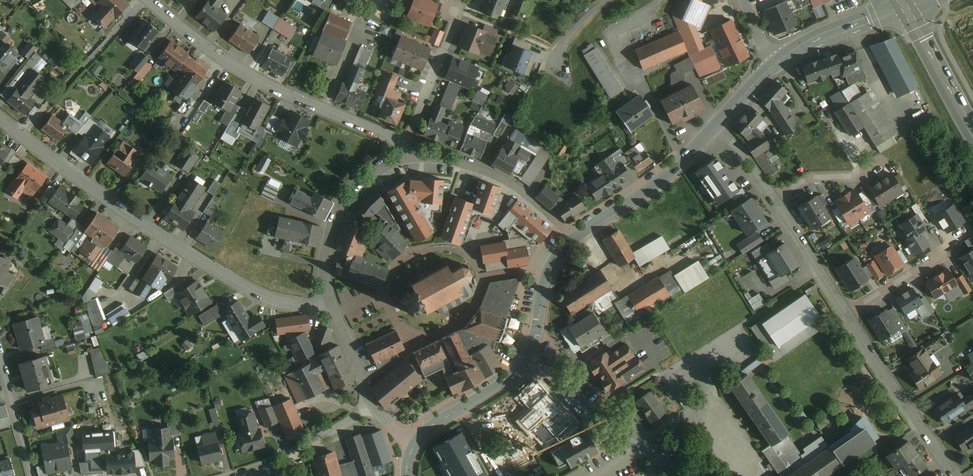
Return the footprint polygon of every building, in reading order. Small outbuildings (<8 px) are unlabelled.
[(71,9),(75,5),(70,0),(71,0),(62,0),(71,9)] [(122,0),(100,0),(98,2),(114,15),(115,16),(126,3),(122,0)] [(208,2),(215,8),(222,0),(209,0),(208,2)] [(319,7),(325,11),(331,0),(323,0),(319,7)] [(421,0),(417,0),(410,17),(429,25),(436,6),(421,0)] [(481,12),(497,18),(505,0),(486,0),(481,12)] [(512,14),(520,17),(523,12),(528,14),(532,5),(529,4),(530,0),(518,0),(512,14)] [(671,15),(678,31),(686,51),(688,55),(701,49),(690,24),(700,0),(678,0),(671,15)] [(764,10),(775,34),(795,25),(790,12),(800,8),(797,0),(789,0),(785,2),(785,1),(764,10)] [(215,8),(208,2),(196,16),(214,30),(225,16),(215,8)] [(75,7),(81,12),(84,7),(79,3),(75,7)] [(819,4),(814,7),(819,16),(824,14),(819,4)] [(114,15),(102,5),(92,16),(104,26),(114,15)] [(279,18),(268,11),(261,22),(273,29),(279,18)] [(350,23),(330,15),(322,29),(322,32),(343,41),(350,23)] [(295,28),(279,18),(273,29),(289,39),(295,28)] [(145,20),(130,38),(144,50),(159,31),(145,20)] [(747,55),(730,21),(710,30),(716,42),(720,51),(727,65),(747,55)] [(240,24),(228,40),(248,54),(259,37),(240,24)] [(497,30),(484,25),(482,31),(494,36),(497,30)] [(482,31),(468,26),(464,33),(463,33),(458,45),(477,53),(480,47),(488,51),(494,36),(482,31)] [(442,33),(435,30),(430,42),(433,44),(437,46),(442,33)] [(678,31),(634,50),(642,69),(686,51),(678,31)] [(343,41),(322,32),(312,55),(335,65),(345,42),(343,41)] [(410,41),(400,37),(392,57),(402,61),(410,41)] [(512,45),(513,45),(529,51),(532,44),(515,37),(512,45)] [(909,72),(891,38),(873,45),(892,81),(909,72)] [(1,61),(6,66),(7,65),(9,67),(16,59),(14,57),(16,54),(17,52),(15,49),(11,46),(8,48),(3,43),(0,41),(0,42),(0,61),(1,61)] [(429,49),(410,41),(402,61),(421,69),(429,49)] [(177,45),(176,46),(171,42),(159,58),(175,70),(176,68),(186,54),(187,54),(181,50),(182,49),(177,45)] [(701,49),(688,55),(689,57),(694,68),(700,80),(721,70),(714,54),(720,51),(716,42),(701,49)] [(29,43),(22,53),(28,58),(36,48),(29,43)] [(529,51),(513,45),(505,66),(528,76),(535,57),(530,55),(531,52),(529,51)] [(360,46),(352,65),(363,69),(371,51),(360,46)] [(290,59),(271,48),(263,64),(272,69),(271,70),(281,76),(290,59)] [(615,81),(594,48),(584,55),(610,97),(622,90),(616,80),(615,81)] [(837,58),(835,59),(839,72),(841,76),(844,75),(861,69),(854,51),(837,58)] [(148,59),(141,53),(131,65),(138,71),(146,62),(148,59)] [(836,53),(821,59),(830,74),(831,75),(839,72),(835,59),(837,58),(836,53)] [(196,62),(186,54),(176,68),(183,73),(197,84),(207,70),(196,62)] [(689,57),(673,65),(676,71),(669,74),(670,85),(683,85),(684,73),(694,68),(689,57)] [(821,59),(801,66),(807,82),(816,79),(816,81),(824,78),(823,76),(830,74),(821,59)] [(209,69),(198,60),(196,62),(207,70),(208,71),(209,69)] [(477,68),(456,60),(451,71),(448,70),(445,77),(469,87),(477,68)] [(151,67),(146,62),(138,71),(144,76),(151,67)] [(363,69),(352,65),(345,84),(355,88),(363,69)] [(861,69),(844,75),(847,82),(864,76),(861,69)] [(397,77),(382,70),(377,83),(392,89),(397,77)] [(33,71),(19,88),(28,95),(42,78),(33,71)] [(144,76),(138,71),(134,76),(140,80),(144,76)] [(909,72),(892,81),(899,96),(917,86),(909,72)] [(197,84),(183,73),(177,81),(170,76),(164,84),(185,100),(188,95),(197,84)] [(517,86),(508,80),(505,86),(513,92),(517,86)] [(787,91),(774,80),(757,99),(769,110),(786,135),(797,128),(779,100),(787,91)] [(241,91),(224,81),(212,102),(225,109),(229,111),(233,103),(241,91)] [(392,89),(377,83),(375,88),(379,90),(377,94),(386,97),(396,101),(399,92),(392,89)] [(459,87),(448,83),(441,100),(452,104),(459,87)] [(854,83),(841,91),(844,97),(848,103),(861,95),(854,83)] [(355,88),(345,84),(343,89),(340,88),(335,99),(358,109),(365,92),(355,88)] [(691,84),(659,100),(671,123),(671,124),(702,108),(691,85),(691,84)] [(7,85),(0,94),(0,95),(7,101),(15,92),(7,85)] [(484,105),(491,91),(481,86),(474,100),(484,105)] [(19,88),(18,88),(15,92),(7,101),(23,114),(34,101),(28,95),(19,88)] [(841,91),(830,97),(834,103),(844,97),(841,91)] [(861,95),(848,103),(863,127),(875,146),(892,136),(865,93),(861,95)] [(185,100),(176,110),(184,116),(195,101),(188,95),(185,100)] [(652,114),(639,95),(632,100),(633,102),(617,114),(629,131),(652,114)] [(396,101),(386,97),(384,101),(381,100),(379,107),(381,108),(378,117),(395,124),(403,104),(396,101)] [(268,106),(254,98),(241,122),(256,130),(258,125),(268,106)] [(203,100),(197,109),(203,113),(209,104),(203,100)] [(229,111),(225,109),(220,119),(229,123),(239,106),(233,103),(229,111)] [(479,107),(472,103),(469,108),(476,112),(479,107)] [(863,127),(848,103),(834,111),(849,135),(863,127)] [(435,104),(423,135),(443,143),(443,142),(450,126),(447,125),(439,122),(445,108),(435,104)] [(229,123),(225,129),(230,132),(237,136),(241,130),(235,127),(245,110),(239,106),(229,123)] [(750,107),(732,126),(745,137),(749,132),(754,128),(762,118),(750,107)] [(479,115),(486,117),(488,111),(481,109),(479,115)] [(814,126),(821,121),(814,110),(807,114),(814,126)] [(280,131),(278,135),(279,135),(282,137),(282,138),(292,143),(296,145),(300,138),(302,139),(307,129),(305,128),(309,121),(300,116),(299,117),(290,113),(285,122),(283,120),(278,130),(280,131)] [(77,120),(68,114),(62,122),(68,127),(70,129),(77,120)] [(62,122),(52,115),(42,128),(57,140),(68,127),(62,122)] [(278,130),(283,120),(272,115),(264,131),(277,138),(279,135),(278,135),(280,131),(278,130)] [(495,124),(475,116),(471,122),(466,134),(471,136),(473,130),(478,132),(479,129),(491,134),(495,124)] [(83,125),(77,120),(70,129),(76,133),(83,125)] [(450,126),(443,142),(454,146),(461,130),(454,127),(455,124),(449,121),(447,125),(450,126)] [(500,121),(492,135),(498,138),(505,124),(500,121)] [(256,130),(241,122),(240,125),(246,128),(243,132),(252,137),(256,130)] [(264,128),(258,125),(256,130),(252,137),(258,140),(264,128)] [(76,148),(74,147),(70,153),(79,160),(81,157),(90,163),(108,136),(102,131),(100,133),(93,128),(82,141),(76,148)] [(761,133),(754,128),(749,132),(755,137),(761,133)] [(755,137),(744,144),(753,158),(763,152),(770,146),(761,133),(755,137)] [(471,136),(466,134),(459,150),(479,158),(486,142),(471,136)] [(508,138),(502,149),(501,149),(492,164),(507,173),(510,170),(517,157),(514,156),(519,146),(520,145),(508,138)] [(542,145),(531,138),(525,149),(535,155),(542,145)] [(113,155),(112,154),(105,164),(123,176),(130,166),(129,165),(133,159),(135,161),(140,153),(122,140),(113,155)] [(0,143),(0,162),(9,150),(0,143)] [(560,143),(554,153),(560,158),(567,147),(560,143)] [(521,176),(519,179),(529,186),(552,152),(542,145),(535,155),(521,176)] [(525,149),(519,146),(514,156),(517,157),(510,170),(521,176),(535,155),(525,149)] [(643,151),(638,154),(633,147),(623,154),(628,161),(629,160),(636,172),(651,162),(643,151)] [(623,154),(620,149),(615,152),(593,166),(600,177),(610,170),(619,184),(630,177),(623,166),(629,162),(628,161),(623,154)] [(0,162),(0,172),(14,154),(9,150),(0,162)] [(197,157),(188,152),(179,165),(188,171),(197,157)] [(776,171),(763,152),(753,158),(767,177),(776,171)] [(258,170),(266,172),(271,158),(262,155),(258,170)] [(722,167),(716,157),(694,172),(717,205),(738,190),(732,181),(733,180),(724,166),(722,167)] [(45,176),(28,163),(17,178),(26,185),(34,191),(45,176)] [(171,176),(151,163),(140,179),(149,184),(147,187),(149,188),(150,185),(160,192),(171,176)] [(600,177),(587,185),(595,198),(610,189),(610,190),(619,184),(610,170),(600,177)] [(893,177),(890,173),(879,180),(890,199),(901,192),(899,187),(893,177)] [(904,184),(897,174),(893,177),(899,187),(904,184)] [(26,185),(17,178),(8,190),(17,197),(26,185)] [(280,183),(270,178),(269,179),(266,183),(278,189),(280,188),(281,185),(280,183)] [(405,181),(386,192),(416,243),(436,230),(435,229),(438,228),(432,218),(433,211),(441,212),(443,180),(423,178),(423,181),(420,181),(408,180),(405,181)] [(221,183),(214,179),(207,190),(214,195),(221,183)] [(203,188),(190,180),(186,185),(199,194),(203,188)] [(890,199),(879,180),(868,187),(877,202),(879,206),(890,199)] [(455,197),(452,205),(454,206),(452,211),(450,210),(448,215),(450,216),(449,221),(447,220),(445,225),(447,225),(445,230),(443,230),(440,238),(459,245),(472,209),(491,215),(501,187),(482,181),(474,204),(455,197)] [(278,189),(266,183),(260,195),(272,201),(278,189)] [(199,194),(186,185),(176,202),(189,210),(199,194)] [(565,202),(545,185),(535,197),(549,209),(553,204),(556,208),(565,202)] [(69,194),(59,186),(49,200),(73,218),(82,206),(76,202),(78,200),(78,198),(71,194),(69,194)] [(311,197),(294,188),(287,202),(305,211),(311,197)] [(857,194),(854,190),(848,193),(848,192),(843,195),(858,218),(867,212),(865,207),(857,194)] [(865,195),(863,191),(857,194),(865,207),(871,203),(865,195)] [(877,202),(870,191),(865,195),(871,203),(872,205),(877,202)] [(330,201),(314,193),(311,197),(305,211),(321,219),(321,218),(323,219),(332,203),(330,202),(330,201)] [(827,204),(821,194),(816,197),(822,207),(827,204)] [(565,202),(556,208),(564,220),(584,207),(575,195),(565,202)] [(858,218),(843,195),(839,198),(839,199),(834,202),(837,207),(845,219),(848,224),(858,218)] [(815,196),(798,206),(811,228),(828,218),(822,207),(816,197),(815,196)] [(212,197),(203,212),(208,215),(217,200),(212,197)] [(381,198),(370,204),(374,210),(377,214),(387,208),(381,198)] [(749,198),(730,210),(745,233),(764,221),(749,198)] [(366,199),(356,211),(367,220),(374,210),(370,204),(366,199)] [(552,228),(517,199),(497,224),(507,232),(509,239),(528,236),(529,246),(534,245),(536,246),(545,236),(552,228)] [(176,202),(175,201),(165,217),(183,229),(193,213),(189,210),(176,202)] [(920,210),(916,203),(910,207),(914,213),(920,210)] [(934,215),(946,233),(965,221),(953,203),(934,215)] [(845,219),(837,207),(831,210),(839,223),(845,219)] [(397,226),(387,208),(377,214),(378,215),(379,214),(386,221),(379,227),(381,230),(387,223),(396,232),(399,229),(397,226)] [(85,229),(84,231),(102,244),(105,246),(117,228),(96,213),(85,229)] [(279,217),(271,215),(269,223),(277,225),(279,217)] [(908,238),(919,232),(924,228),(916,215),(899,225),(908,238)] [(277,225),(275,236),(290,239),(289,242),(299,245),(299,241),(315,245),(319,226),(279,217),(277,225)] [(222,234),(206,223),(196,238),(212,248),(222,234)] [(277,225),(269,223),(267,234),(275,236),(277,225)] [(396,232),(387,223),(381,230),(371,239),(378,246),(382,251),(386,254),(391,260),(401,250),(402,251),(406,247),(405,246),(407,244),(396,232)] [(102,244),(84,231),(85,229),(79,224),(74,231),(68,240),(75,244),(70,251),(86,262),(89,257),(92,259),(97,250),(102,244)] [(365,232),(346,224),(337,249),(355,256),(364,260),(365,257),(361,255),(368,241),(362,238),(365,232)] [(64,229),(59,225),(53,233),(59,237),(65,229),(64,229)] [(74,231),(67,226),(64,229),(65,229),(59,237),(66,243),(68,240),(74,231)] [(634,257),(617,230),(602,239),(619,266),(634,257)] [(755,232),(741,242),(747,251),(761,241),(755,232)] [(919,232),(908,238),(905,240),(913,254),(927,245),(919,232)] [(146,247),(129,236),(120,250),(119,251),(125,255),(136,262),(146,247)] [(509,239),(503,240),(503,242),(504,242),(506,250),(526,247),(526,248),(530,247),(529,246),(528,236),(509,239)] [(526,247),(506,250),(504,242),(503,242),(480,246),(483,263),(485,263),(506,259),(507,267),(529,264),(526,248),(526,247)] [(797,264),(784,243),(770,251),(767,254),(769,258),(780,275),(783,273),(797,264)] [(765,244),(752,252),(759,265),(769,258),(767,254),(770,251),(765,244)] [(120,250),(115,246),(108,257),(106,260),(116,267),(125,255),(119,251),(120,250)] [(890,246),(874,256),(886,274),(902,264),(901,262),(894,252),(890,246)] [(906,259),(899,249),(894,252),(901,262),(906,259)] [(108,257),(97,250),(92,259),(89,257),(86,262),(99,271),(106,260),(108,257)] [(961,260),(972,279),(972,252),(961,260)] [(176,267),(157,255),(147,270),(148,271),(157,276),(162,279),(166,282),(176,267)] [(347,276),(362,283),(373,263),(364,260),(355,256),(351,266),(346,276),(347,276)] [(0,258),(0,282),(3,283),(3,281),(5,273),(8,260),(0,258)] [(780,275),(769,258),(759,265),(774,288),(787,280),(783,273),(780,275)] [(853,258),(836,268),(850,290),(867,280),(866,279),(860,269),(853,258)] [(506,259),(485,263),(486,271),(507,267),(506,259)] [(882,276),(872,261),(866,265),(875,280),(882,276)] [(351,266),(336,263),(335,274),(346,277),(347,276),(346,276),(351,266)] [(386,269),(373,263),(362,283),(377,289),(386,269)] [(435,271),(429,274),(428,272),(426,273),(424,270),(418,274),(420,276),(418,277),(419,279),(411,284),(410,283),(409,285),(411,285),(414,290),(413,291),(412,290),(411,291),(412,293),(410,293),(409,292),(408,292),(407,292),(406,293),(405,294),(405,295),(405,296),(403,297),(402,295),(401,296),(402,298),(401,298),(402,299),(399,301),(400,302),(403,301),(407,309),(405,311),(406,312),(408,311),(410,314),(412,313),(411,311),(420,306),(421,308),(423,307),(425,311),(425,312),(426,313),(427,311),(434,307),(438,314),(465,299),(463,296),(472,291),(466,281),(467,280),(468,281),(470,280),(468,279),(469,274),(471,274),(471,272),(469,272),(467,268),(468,267),(467,266),(466,267),(461,266),(461,264),(459,264),(459,267),(455,269),(454,267),(453,268),(454,270),(450,272),(447,266),(447,263),(445,263),(445,265),(437,270),(436,268),(434,269),(435,271)] [(110,265),(97,284),(105,290),(118,271),(110,265)] [(872,276),(866,265),(860,269),(866,279),(872,276)] [(947,268),(924,282),(935,299),(957,285),(947,268)] [(611,289),(599,270),(575,285),(586,304),(588,303),(611,289)] [(669,270),(658,278),(668,294),(680,287),(669,270)] [(157,276),(148,271),(138,286),(147,292),(150,287),(157,276)] [(16,275),(5,273),(3,281),(8,285),(16,275)] [(162,279),(157,276),(150,287),(154,287),(156,288),(162,279)] [(657,277),(627,296),(637,313),(668,294),(658,278),(657,277)] [(519,278),(489,283),(479,309),(504,318),(519,278)] [(185,279),(163,293),(168,300),(177,295),(177,294),(189,286),(185,279)] [(189,286),(177,294),(177,295),(189,314),(209,302),(197,282),(189,286)] [(575,285),(559,295),(570,314),(586,304),(575,285)] [(147,292),(138,286),(134,292),(143,298),(147,292)] [(912,287),(894,298),(904,315),(922,305),(912,287)] [(611,289),(588,303),(590,306),(592,305),(594,307),(596,306),(599,312),(610,306),(614,312),(621,308),(617,301),(618,301),(611,289)] [(755,309),(766,303),(761,293),(749,299),(755,309)] [(668,294),(637,313),(641,319),(672,300),(668,294)] [(804,294),(762,323),(760,321),(751,327),(774,360),(824,325),(818,316),(819,316),(804,294)] [(105,319),(97,298),(88,301),(96,323),(98,322),(105,319)] [(96,323),(88,301),(84,303),(93,327),(100,325),(98,322),(96,323)] [(249,320),(237,301),(222,310),(234,330),(250,320),(249,320)] [(129,315),(122,304),(112,312),(118,322),(129,315)] [(214,306),(198,316),(204,325),(209,322),(208,319),(219,312),(214,306)] [(610,306),(599,313),(603,319),(614,312),(610,306)] [(604,331),(589,307),(569,320),(572,325),(562,331),(574,350),(580,346),(599,334),(604,331)] [(892,307),(886,311),(893,321),(899,318),(892,307)] [(504,318),(479,309),(464,327),(456,332),(468,355),(470,354),(484,378),(501,368),(490,351),(494,340),(498,341),(505,318),(504,318)] [(885,310),(877,315),(876,313),(871,316),(872,318),(868,320),(881,340),(887,336),(891,334),(889,331),(895,327),(897,330),(893,321),(886,311),(885,310)] [(262,326),(256,316),(249,320),(250,320),(234,330),(240,339),(262,326)] [(72,323),(75,331),(81,329),(83,333),(93,329),(88,317),(72,323)] [(306,317),(277,320),(278,333),(308,330),(306,317)] [(37,318),(15,324),(22,349),(40,344),(44,343),(43,339),(37,318)] [(906,330),(899,318),(893,321),(897,330),(898,330),(900,334),(906,330)] [(331,330),(321,324),(315,339),(325,346),(331,330)] [(895,327),(889,331),(891,334),(887,336),(890,341),(893,341),(900,337),(900,334),(898,330),(897,330),(895,327)] [(395,330),(369,342),(378,360),(378,361),(388,356),(404,349),(395,330)] [(304,332),(287,341),(297,361),(314,353),(304,332)] [(468,355),(456,332),(438,341),(449,364),(441,368),(444,378),(451,393),(460,390),(461,391),(484,378),(470,354),(468,355)] [(601,338),(600,339),(603,344),(613,338),(609,333),(601,338)] [(599,334),(580,346),(583,350),(587,347),(600,339),(601,338),(599,334)] [(941,334),(930,340),(937,350),(947,344),(941,334)] [(53,337),(43,339),(44,343),(40,344),(42,351),(56,347),(53,337)] [(617,337),(605,344),(609,350),(610,349),(609,349),(620,342),(617,337)] [(325,346),(315,339),(315,341),(315,351),(325,346)] [(937,350),(930,340),(924,344),(929,352),(931,355),(932,354),(937,350)] [(438,341),(413,353),(424,377),(441,368),(449,364),(438,341)] [(378,360),(369,342),(366,344),(374,362),(378,360)] [(625,343),(612,352),(610,349),(609,350),(605,353),(605,352),(594,358),(596,361),(595,362),(594,366),(595,367),(594,368),(602,380),(599,381),(606,391),(608,389),(609,390),(624,380),(625,382),(630,378),(629,377),(644,367),(635,355),(633,356),(625,343)] [(929,352),(924,344),(919,346),(921,349),(922,349),(926,354),(929,352)] [(337,345),(318,355),(324,369),(334,388),(354,378),(337,345)] [(100,348),(90,350),(96,377),(110,373),(100,348)] [(929,352),(926,354),(922,349),(921,349),(907,359),(913,369),(908,373),(919,389),(940,375),(934,367),(938,364),(932,354),(931,355),(929,352)] [(318,355),(308,359),(310,363),(285,376),(298,402),(327,388),(319,371),(324,369),(318,355)] [(388,356),(378,361),(378,360),(374,362),(378,369),(390,360),(388,356)] [(45,357),(19,364),(27,391),(52,384),(45,357)] [(420,379),(406,359),(370,389),(384,408),(420,379)] [(787,433),(746,374),(729,385),(770,444),(770,445),(778,439),(785,434),(787,433)] [(664,411),(649,391),(636,401),(651,421),(664,411)] [(960,401),(966,410),(972,405),(972,392),(972,391),(960,401)] [(955,394),(933,409),(943,423),(964,408),(966,410),(960,401),(955,394)] [(42,401),(31,405),(37,428),(68,419),(61,396),(50,399),(47,398),(44,398),(42,401)] [(290,398),(273,405),(287,439),(304,432),(290,398)] [(110,404),(93,406),(95,426),(112,424),(110,404)] [(279,422),(272,405),(257,409),(259,417),(267,415),(271,425),(279,422)] [(805,417),(801,411),(796,414),(800,420),(805,417)] [(253,412),(236,416),(240,434),(238,434),(242,451),(263,446),(259,429),(257,430),(253,412)] [(220,424),(216,414),(210,416),(213,426),(220,424)] [(839,465),(837,463),(840,461),(841,463),(873,441),(871,439),(876,436),(863,417),(851,429),(852,431),(826,448),(798,468),(787,475),(823,475),(839,465)] [(180,434),(175,418),(166,418),(167,427),(169,427),(170,435),(180,434)] [(95,426),(96,438),(83,439),(85,463),(99,462),(101,462),(100,449),(113,448),(112,424),(95,426)] [(71,426),(58,429),(59,435),(57,435),(58,444),(66,442),(66,443),(74,441),(71,426)] [(971,430),(969,426),(953,437),(962,450),(969,446),(972,450),(972,429),(971,430)] [(167,427),(151,429),(152,441),(147,441),(149,461),(155,460),(156,466),(168,465),(168,459),(174,458),(172,439),(170,439),(170,435),(169,427),(167,427)] [(575,429),(561,442),(562,444),(569,440),(568,438),(576,434),(577,435),(580,434),(575,429)] [(381,430),(360,437),(371,467),(391,460),(381,430)] [(33,443),(38,442),(37,439),(35,440),(32,431),(29,432),(33,443)] [(432,447),(448,475),(485,475),(461,431),(432,447)] [(580,434),(577,435),(576,434),(568,438),(569,440),(562,444),(549,451),(558,467),(567,462),(570,467),(597,452),(586,431),(580,434)] [(222,458),(215,432),(208,434),(206,433),(204,434),(203,435),(201,436),(204,445),(197,446),(201,463),(222,458)] [(359,434),(345,439),(353,460),(352,460),(352,461),(350,461),(355,475),(374,475),(371,467),(360,437),(359,434)] [(800,456),(785,434),(778,439),(798,468),(805,463),(800,456)] [(904,436),(895,442),(898,447),(907,441),(904,436)] [(820,437),(803,449),(805,452),(800,456),(805,463),(826,448),(825,446),(826,445),(820,437)] [(778,439),(770,445),(770,444),(761,450),(761,451),(763,450),(771,462),(767,465),(770,470),(774,467),(781,475),(787,475),(798,468),(778,439)] [(898,447),(886,456),(895,469),(899,466),(916,454),(907,441),(898,447)] [(58,444),(41,447),(46,473),(71,468),(66,443),(66,442),(58,444)] [(113,448),(100,449),(101,462),(101,463),(107,462),(107,455),(114,455),(113,448)] [(139,449),(132,450),(132,454),(132,453),(133,467),(146,466),(139,449)] [(313,458),(318,475),(320,475),(340,475),(337,465),(333,452),(313,458)] [(114,455),(107,455),(107,462),(108,473),(116,472),(116,473),(125,473),(125,472),(134,471),(133,467),(132,453),(132,454),(114,455)] [(899,466),(907,475),(911,475),(925,466),(916,454),(899,466)] [(0,462),(0,475),(14,475),(9,459),(0,462)] [(337,465),(340,475),(355,475),(350,461),(337,465)]
